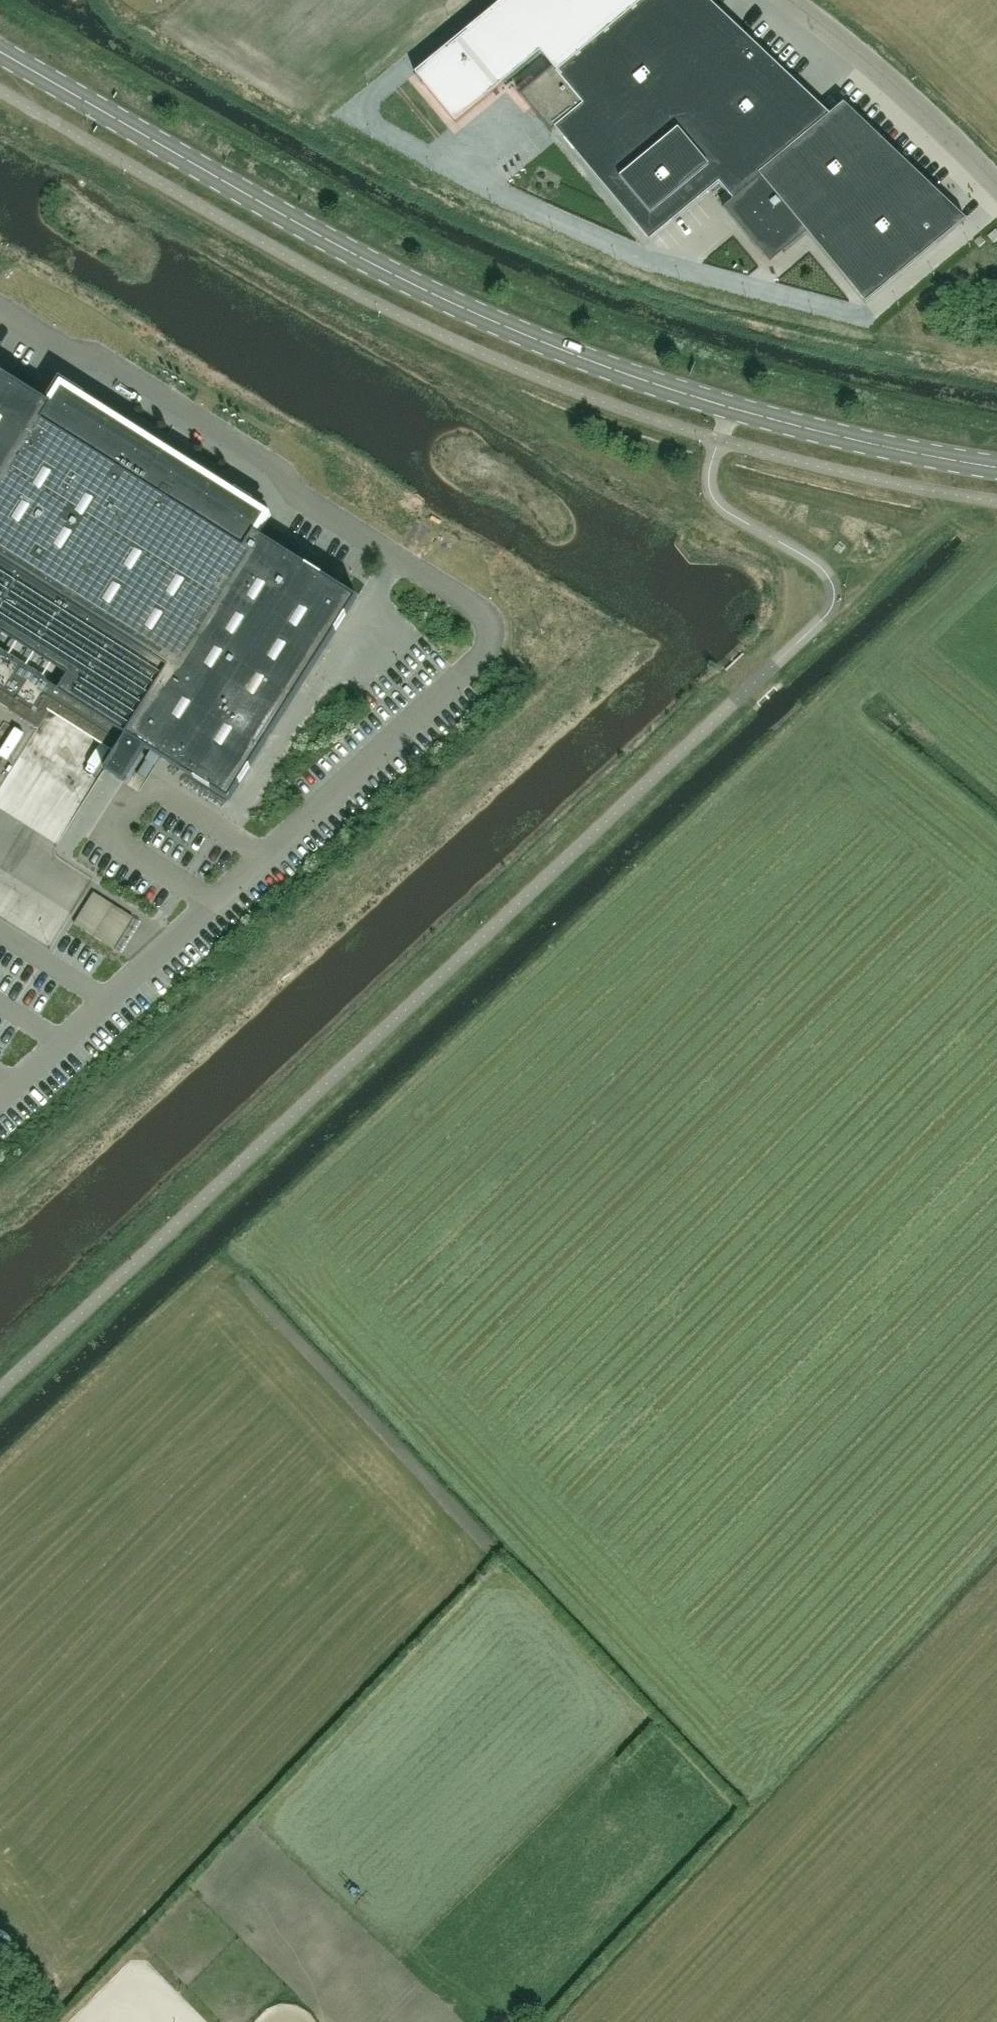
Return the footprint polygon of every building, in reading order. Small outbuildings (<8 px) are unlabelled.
[(554,68),(520,96),(551,134),(555,130),(596,179),(756,46),(707,0),(645,0),(557,73),(554,68)] [(596,179),(648,243),(720,184),(733,201),(724,209),(757,249),(761,246),(771,258),(783,249),(786,252),(808,234),(866,303),(966,220),(844,104),(830,116),(756,46),(596,179)] [(61,382),(48,402),(0,372),(0,703),(39,727),(51,707),(117,748),(104,769),(123,781),(144,747),(229,800),(357,598),(258,535),(271,515),(182,459),(180,462),(160,449),(162,446),(61,382)] [(140,952),(144,943),(120,932),(116,941),(140,952)]
